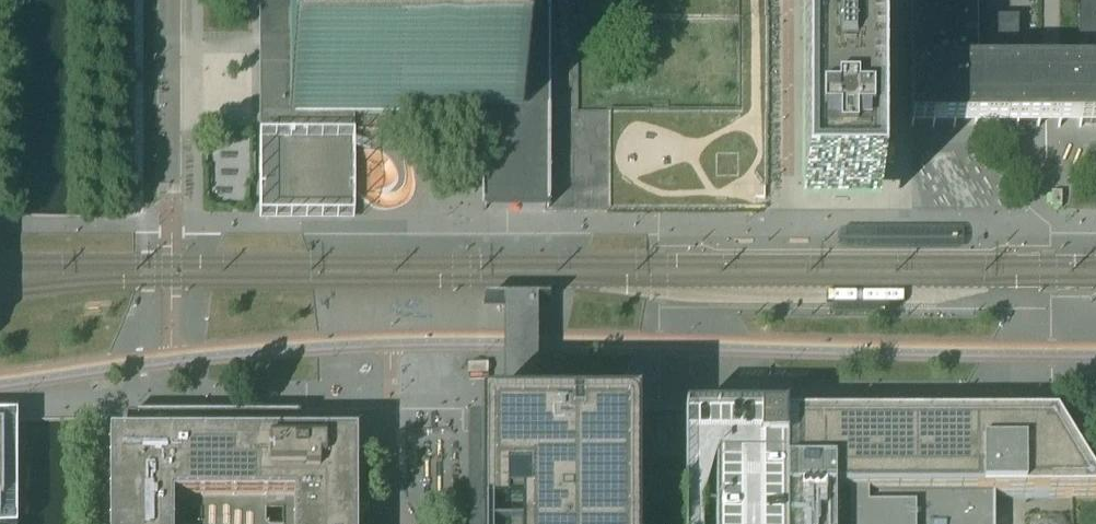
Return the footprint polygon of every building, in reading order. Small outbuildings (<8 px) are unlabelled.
[(486,116),(486,211),(513,211),(514,211),(547,211),(547,0),(486,0),(486,4),(486,17),(437,16),(437,5),(343,5),(343,17),(328,17),(297,17),(296,18),(295,18),(295,19),(293,19),(293,45),(269,45),(269,141),(333,141),(333,109),(354,109),(353,116),(486,116)] [(269,45),(293,45),(293,19),(295,19),(295,18),(296,18),(297,17),(328,17),(328,6),(333,7),(333,0),(269,0),(269,45)] [(801,157),(801,212),(837,212),(879,211),(878,21),(879,0),(801,0),(801,22),(801,157)] [(1079,128),(1079,96),(1068,96),(1068,71),(1049,70),(1018,71),(1018,19),(976,19),(976,0),(910,0),(911,128),(1049,128),(1079,128)] [(1080,70),(1092,70),(1092,61),(1095,61),(1095,0),(1079,0),(1079,58),(1080,59),(1080,70)] [(1095,128),(1095,61),(1092,61),(1092,70),(1080,70),(1068,71),(1068,96),(1079,96),(1079,128),(1095,128)] [(333,211),(333,141),(269,141),(269,211),(333,211)] [(1014,228),(1016,226),(1017,224),(1017,221),(1017,219),(1016,217),(1014,215),(1012,214),(1009,213),(1006,214),(1004,215),(1003,217),(1002,220),(1002,222),(1002,225),(1004,227),(1006,228),(1009,229),(1011,229),(1014,228)] [(502,311),(502,420),(534,421),(535,311),(502,311)] [(637,470),(684,470),(684,523),(785,523),(785,419),(784,419),(784,421),(697,421),(692,421),(683,421),(611,421),(611,401),(567,401),(567,420),(534,421),(502,420),(468,421),(468,442),(467,484),(523,484),(523,519),(523,523),(637,523),(637,470)] [(147,439),(265,438),(265,416),(147,417),(147,439)] [(18,420),(0,420),(0,523),(17,523),(18,420)] [(987,516),(1071,515),(1095,515),(1095,489),(1061,429),(961,429),(961,420),(786,420),(786,523),(987,523),(987,516)] [(467,484),(468,519),(523,519),(523,484),(467,484)]
